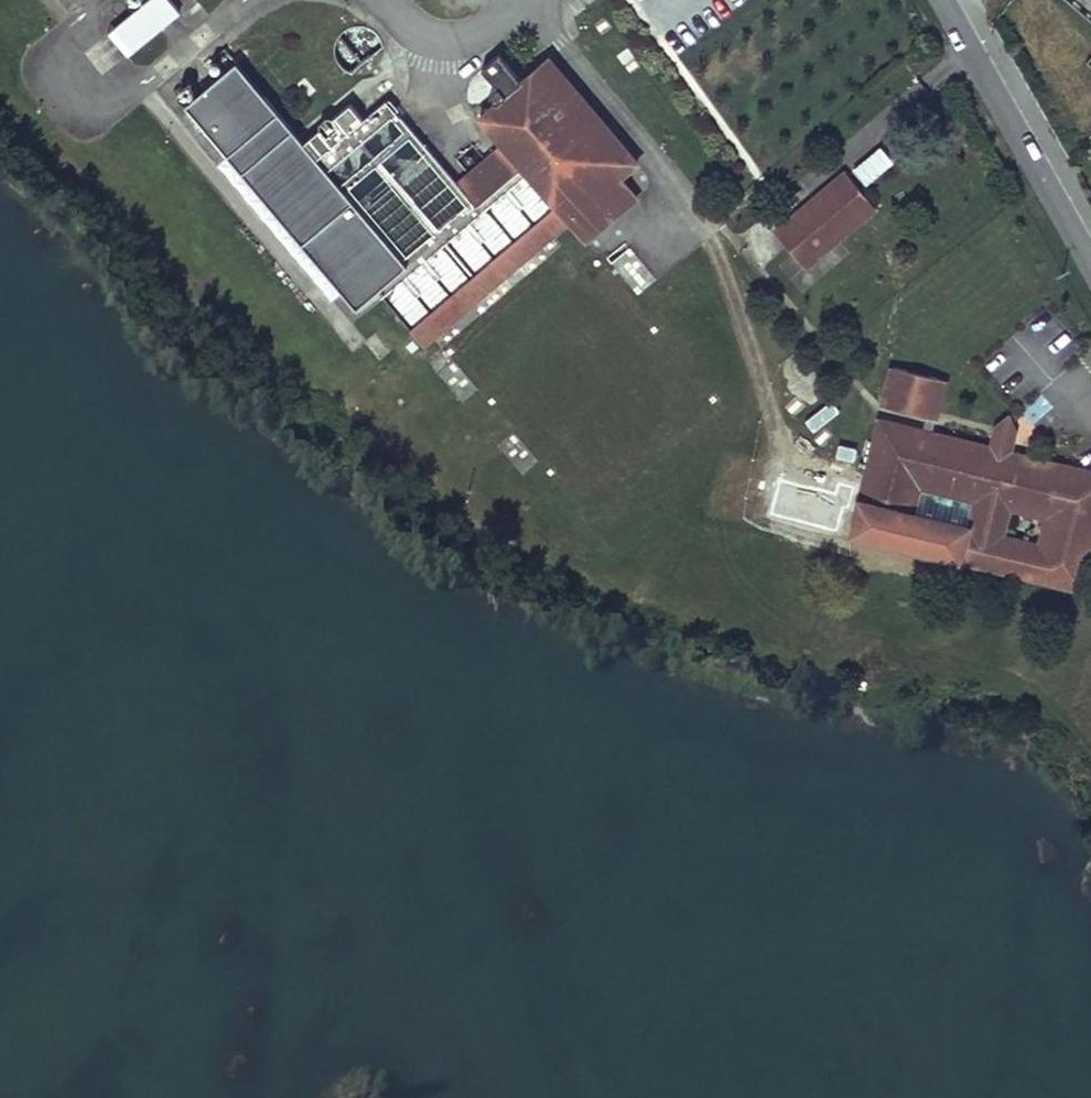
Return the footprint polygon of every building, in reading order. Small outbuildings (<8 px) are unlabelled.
[(130,57),(182,11),(172,0),(147,0),(109,34),(130,57)] [(1090,24),(1090,0),(1064,0),(1090,24)] [(633,153),(541,44),(464,107),(490,138),(449,172),(376,85),(349,107),(338,94),(290,133),(223,52),(168,98),(346,311),(373,289),(414,338),(560,218),(576,239),(634,191),(615,168),(633,153)] [(781,232),(811,267),(881,207),(852,172),(781,232)] [(627,246),(609,262),(639,294),(657,278),(627,246)] [(891,371),(882,410),(935,423),(945,384),(891,371)] [(990,450),(1011,455),(1016,436),(1009,420),(994,431),(990,450)] [(851,540),(1076,594),(1090,531),(1090,498),(1061,467),(1011,455),(990,450),(879,424),(851,540)] [(1061,467),(1090,498),(1090,474),(1061,467)]
